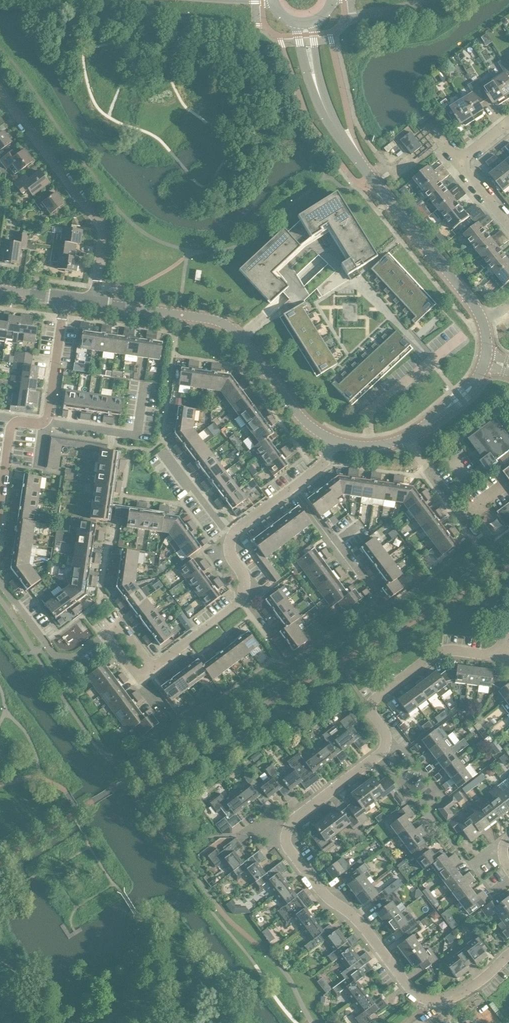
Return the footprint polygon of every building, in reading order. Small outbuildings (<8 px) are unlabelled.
[(503,59),(498,62),(505,73),(495,80),(507,99),(508,98),(508,79),(508,77),(508,76),(508,68),(503,59)] [(478,78),(473,81),(485,100),(490,97),(494,103),(495,104),(498,105),(507,99),(495,80),(484,87),(478,78)] [(473,93),(463,100),(475,119),(483,114),(484,111),(483,110),(483,109),(480,104),(485,100),(473,81),(468,85),(473,93)] [(475,119),(463,100),(451,107),(446,99),(441,102),(453,121),(458,117),(461,123),(462,123),(463,125),(466,125),(475,119)] [(11,142),(3,131),(0,133),(0,150),(11,142)] [(422,146),(411,131),(400,140),(412,154),(422,146)] [(18,171),(18,172),(33,161),(28,155),(29,154),(24,148),(20,152),(21,152),(17,155),(13,150),(0,160),(6,168),(9,167),(14,174),(18,171)] [(499,160),(495,154),(491,158),(495,163),(499,160)] [(491,158),(486,162),(484,164),(488,169),(491,167),(495,163),(491,158)] [(498,167),(508,181),(508,165),(506,161),(498,167)] [(494,170),(490,174),(504,191),(508,186),(508,181),(498,167),(495,163),(491,167),(494,170)] [(429,166),(413,178),(422,189),(446,169),(442,164),(433,171),(429,166)] [(450,174),(446,169),(422,189),(430,199),(445,186),(441,181),(450,174)] [(32,195),(49,183),(40,171),(28,179),(25,175),(14,183),(23,195),(29,191),(32,195)] [(445,186),(430,199),(438,208),(462,189),(458,184),(449,191),(445,186)] [(462,189),(438,208),(446,219),(461,206),(457,201),(466,194),(462,189)] [(45,206),(50,213),(64,203),(56,192),(49,198),(45,193),(35,201),(41,209),(45,206)] [(337,192),(311,208),(323,227),(327,224),(337,218),(331,208),(342,201),(337,192)] [(327,224),(332,231),(353,218),(342,201),(331,208),(337,218),(327,224)] [(465,211),(461,206),(446,219),(454,229),(469,216),(472,220),(483,212),(480,207),(478,209),(474,204),(465,211)] [(323,227),(311,208),(298,216),(300,220),(311,237),(321,231),(320,229),(323,227)] [(472,220),(476,225),(464,235),(472,244),(487,232),(483,227),(493,220),(489,215),(487,216),(483,212),(472,220)] [(340,244),(361,231),(356,222),(353,218),(332,231),(340,244)] [(311,237),(300,220),(287,232),(301,246),(289,257),(278,267),(272,273),(276,277),(278,279),(280,277),(288,286),(283,292),(296,306),(305,301),(304,300),(341,265),(341,264),(349,259),(348,256),(340,244),(332,231),(327,224),(323,227),(320,229),(321,231),(311,237)] [(53,247),(75,250),(76,243),(80,244),(82,230),(63,228),(62,233),(55,232),(53,247)] [(272,239),(289,257),(301,246),(287,232),(284,228),(272,239)] [(492,237),(487,232),(472,244),(480,255),(505,235),(501,230),(492,237)] [(369,243),(361,231),(340,244),(348,256),(369,243)] [(17,232),(16,242),(6,241),(3,261),(18,263),(20,248),(26,249),(28,234),(17,232)] [(480,255),(484,259),(480,261),(480,264),(484,268),(488,265),(503,252),(499,247),(508,240),(505,235),(480,255)] [(261,249),(278,267),(289,257),(272,239),(261,249)] [(369,243),(348,256),(349,259),(341,264),(341,265),(351,280),(360,275),(357,269),(377,257),(374,252),(369,243)] [(75,250),(53,247),(51,261),(58,262),(57,268),(76,271),(78,258),(74,257),(75,250)] [(264,265),(272,273),(278,267),(261,249),(246,263),(255,273),(264,265)] [(503,252),(488,265),(496,275),(508,264),(508,256),(508,257),(503,252)] [(371,269),(380,279),(395,265),(386,255),(371,269)] [(260,292),(276,277),(272,273),(264,265),(255,273),(246,263),(239,270),(260,292)] [(496,275),(505,285),(508,281),(508,264),(496,275)] [(390,289),(405,275),(395,265),(380,279),(390,289)] [(390,289),(390,290),(399,299),(414,285),(405,275),(390,289)] [(278,279),(276,277),(260,292),(270,303),(283,292),(288,286),(280,277),(278,279)] [(399,299),(409,309),(424,295),(414,285),(399,299)] [(409,309),(415,316),(418,320),(433,306),(424,295),(409,309)] [(308,316),(303,308),(300,304),(283,315),(291,327),(308,316)] [(4,341),(5,338),(6,338),(7,331),(6,331),(9,316),(9,313),(4,312),(2,322),(0,322),(0,340),(4,341)] [(21,314),(20,317),(21,317),(18,333),(19,333),(24,333),(23,341),(35,342),(37,327),(32,326),(33,316),(21,314)] [(20,317),(9,316),(6,331),(7,331),(6,338),(12,339),(12,342),(17,343),(19,333),(18,333),(21,317),(20,317)] [(315,328),(315,327),(308,316),(291,327),(298,338),(315,328)] [(322,339),(315,328),(298,338),(305,350),(322,339)] [(396,330),(386,340),(400,355),(410,345),(396,330)] [(92,350),(94,333),(82,331),(80,348),(92,350)] [(105,334),(94,333),(92,350),(103,351),(105,334)] [(117,336),(105,334),(103,351),(114,353),(117,336)] [(117,336),(114,353),(125,355),(128,337),(117,336)] [(128,337),(125,355),(137,356),(139,339),(128,337)] [(139,339),(137,356),(148,358),(151,341),(139,339)] [(330,351),(322,339),(305,350),(313,362),(330,351)] [(386,340),(385,341),(376,349),(389,364),(400,355),(386,340)] [(162,342),(151,341),(148,358),(160,360),(162,342)] [(379,374),(389,364),(376,349),(365,359),(379,374)] [(15,351),(14,357),(32,359),(33,353),(15,351)] [(337,363),(330,351),(313,362),(320,374),(337,363)] [(14,357),(13,363),(11,375),(22,376),(37,379),(39,366),(31,365),(32,359),(14,357)] [(355,368),(369,383),(379,374),(365,359),(355,368)] [(190,387),(193,369),(181,368),(179,385),(190,387)] [(359,392),(369,383),(355,368),(345,377),(359,392)] [(204,371),(193,369),(190,387),(201,388),(204,371)] [(204,371),(201,388),(213,390),(215,373),(204,371)] [(215,373),(213,390),(220,391),(230,375),(215,373)] [(22,376),(11,375),(11,380),(21,382),(20,388),(35,391),(35,390),(37,379),(22,376)] [(239,387),(230,375),(220,391),(225,397),(239,387)] [(349,402),(359,392),(345,377),(335,387),(349,402)] [(246,396),(239,387),(225,397),(232,406),(246,396)] [(35,391),(20,388),(19,394),(12,393),(10,405),(26,407),(26,402),(37,403),(38,391),(35,390),(35,391)] [(75,409),(77,391),(66,390),(63,407),(75,409)] [(77,391),(75,409),(86,410),(89,393),(77,391)] [(100,395),(89,393),(86,410),(98,412),(100,395)] [(100,395),(98,412),(109,414),(111,396),(100,395)] [(123,398),(111,396),(109,414),(120,415),(123,398)] [(246,396),(232,406),(239,415),(253,405),(246,396)] [(260,400),(257,396),(252,400),(255,404),(260,400)] [(260,400),(255,404),(258,408),(263,404),(260,400)] [(260,414),(253,405),(239,415),(245,425),(260,414)] [(176,418),(194,421),(195,409),(178,407),(176,418)] [(260,414),(245,425),(252,434),(266,423),(260,414)] [(274,418),(271,414),(265,418),(268,422),(274,418)] [(176,418),(174,433),(177,433),(193,429),(194,421),(176,418)] [(274,418),(268,422),(271,426),(277,422),(274,418)] [(487,470),(497,464),(498,462),(497,460),(508,451),(508,435),(496,418),(469,439),(484,459),(481,461),(487,470)] [(266,423),(252,434),(247,437),(254,446),(259,443),(273,432),(266,423)] [(177,433),(174,433),(183,445),(197,435),(193,429),(177,433)] [(259,443),(254,446),(252,447),(259,457),(273,446),(267,438),(269,436),(272,440),(277,436),(274,432),(273,433),(273,432),(259,443)] [(197,435),(183,445),(190,455),(204,444),(197,435)] [(50,436),(46,467),(58,469),(60,456),(68,457),(70,446),(100,450),(98,461),(115,464),(117,452),(106,451),(107,444),(50,436)] [(176,451),(181,447),(178,443),(173,447),(176,451)] [(204,444),(190,455),(197,464),(211,453),(204,444)] [(273,446),(259,457),(266,466),(280,456),(273,446)] [(282,454),(287,450),(284,446),(279,450),(282,454)] [(287,450),(282,454),(285,458),(290,454),(287,450)] [(211,453),(197,464),(204,473),(218,462),(211,453)] [(287,465),(280,456),(266,466),(273,475),(287,465)] [(115,464),(98,461),(96,473),(114,475),(115,464)] [(190,469),(195,465),(192,461),(187,465),(190,469)] [(225,471),(218,462),(204,473),(211,482),(225,471)] [(225,471),(211,482),(218,491),(232,480),(225,471)] [(96,473),(95,484),(112,487),(114,475),(96,473)] [(24,474),(22,485),(40,488),(41,477),(24,474)] [(324,474),(320,478),(324,483),(328,480),(324,474)] [(342,494),(337,476),(325,485),(336,498),(342,494)] [(350,495),(352,478),(337,476),(342,494),(350,495)] [(364,479),(352,478),(350,495),(361,497),(364,479)] [(204,487),(209,483),(206,479),(201,483),(204,487)] [(375,481),(364,479),(361,497),(373,498),(375,481)] [(232,480),(218,491),(225,500),(239,489),(232,480)] [(319,487),(315,481),(307,488),(311,493),(319,487)] [(386,483),(375,481),(373,498),(384,500),(386,483)] [(386,483),(384,500),(395,502),(398,484),(386,483)] [(95,484),(93,495),(110,498),(112,487),(95,484)] [(398,484),(395,502),(403,503),(412,486),(398,484)] [(40,488),(22,485),(21,497),(38,499),(40,488)] [(336,498),(325,485),(307,499),(320,516),(339,502),(336,498)] [(421,499),(412,486),(403,503),(408,509),(421,499)] [(239,489),(225,500),(232,509),(246,499),(239,489)] [(423,497),(429,493),(426,489),(420,493),(423,497)] [(432,497),(429,493),(423,497),(426,501),(432,497)] [(110,498),(93,495),(92,507),(109,509),(110,498)] [(38,499),(21,497),(19,508),(36,511),(38,499)] [(218,506),(223,502),(220,497),(214,501),(218,506)] [(428,508),(421,499),(408,509),(414,518),(428,508)] [(494,515),(491,517),(503,532),(508,527),(508,502),(497,511),(498,512),(494,515)] [(288,510),(284,505),(279,508),(283,514),(288,510)] [(312,523),(298,505),(289,512),(302,530),(312,523)] [(233,520),(243,513),(238,506),(228,512),(233,520)] [(109,509),(92,507),(90,518),(107,521),(109,509)] [(437,515),(442,511),(439,507),(434,511),(437,515)] [(36,511),(19,508),(18,519),(35,522),(40,523),(41,518),(35,517),(36,511)] [(428,508),(414,518),(421,527),(435,517),(428,508)] [(140,529),(143,512),(129,510),(126,527),(140,529)] [(445,515),(442,511),(437,515),(440,519),(445,515)] [(143,512),(140,529),(154,531),(157,514),(143,512)] [(302,530),(289,512),(280,519),(293,537),(302,530)] [(178,517),(157,514),(154,531),(168,533),(178,517)] [(333,514),(325,519),(330,527),(338,522),(333,514)] [(187,529),(178,517),(168,533),(173,539),(187,529)] [(435,517),(421,527),(428,536),(442,526),(435,517)] [(18,519),(16,531),(33,533),(35,522),(18,519)] [(265,519),(261,522),(265,527),(269,524),(265,519)] [(280,519),(271,526),(284,544),(293,537),(280,519)] [(77,533),(94,535),(96,523),(79,521),(77,533)] [(194,523),(189,527),(192,531),(197,527),(194,523)] [(284,544),(271,526),(261,533),(275,551),(284,544)] [(442,526),(428,536),(435,546),(449,535),(442,526)] [(451,534),(456,530),(453,526),(448,530),(451,534)] [(62,536),(62,527),(54,528),(55,536),(62,536)] [(194,538),(187,529),(173,539),(180,548),(194,538)] [(256,534),(252,529),(246,533),(250,538),(256,534)] [(456,530),(451,534),(454,538),(459,534),(456,530)] [(16,531),(14,542),(31,545),(33,533),(16,531)] [(77,533),(75,544),(93,546),(94,535),(77,533)] [(261,533),(252,540),(259,550),(254,554),(275,582),(281,578),(279,575),(283,572),(276,563),(272,566),(265,557),(275,551),(261,533)] [(456,545),(449,535),(435,546),(442,555),(456,545)] [(367,557),(381,546),(374,537),(360,548),(367,557)] [(201,547),(194,538),(180,548),(187,558),(201,547)] [(203,546),(208,542),(205,538),(200,541),(203,546)] [(14,542),(13,553),(30,556),(31,545),(14,542)] [(93,546),(75,544),(74,555),(91,558),(93,546)] [(381,546),(367,557),(374,566),(388,556),(381,546)] [(303,570),(321,557),(314,548),(296,561),(303,570)] [(325,548),(320,551),(326,560),(331,556),(325,548)] [(122,549),(120,561),(137,563),(139,552),(122,549)] [(30,556),(13,553),(10,568),(29,564),(30,556)] [(74,555),(72,566),(89,569),(91,558),(74,555)] [(388,556),(374,566),(381,575),(395,565),(388,556)] [(321,557),(303,570),(310,579),(328,566),(321,557)] [(185,578),(199,568),(192,559),(178,569),(185,578)] [(120,561),(118,572),(136,575),(137,563),(120,561)] [(206,562),(201,566),(204,571),(210,567),(206,562)] [(375,572),(369,563),(364,567),(370,575),(375,572)] [(33,570),(29,564),(10,568),(20,580),(33,570)] [(402,574),(395,565),(381,575),(388,584),(396,579),(402,574)] [(89,569),(72,566),(71,578),(88,580),(89,569)] [(328,566),(310,579),(317,589),(335,575),(328,566)] [(339,566),(334,570),(340,578),(345,574),(339,566)] [(206,577),(199,568),(185,578),(192,588),(206,577)] [(33,570),(20,580),(27,590),(41,579),(33,570)] [(118,572),(116,587),(134,583),(136,575),(118,572)] [(342,585),(335,575),(317,589),(324,598),(342,585)] [(213,586),(206,577),(192,588),(199,597),(213,586)] [(215,585),(220,581),(217,577),(212,581),(215,585)] [(12,586),(18,582),(15,578),(9,582),(12,586)] [(88,580),(71,578),(69,585),(86,595),(88,580)] [(386,585),(381,589),(389,599),(403,588),(396,579),(388,584),(386,585)] [(381,589),(386,585),(383,581),(377,585),(381,590),(381,589)] [(21,586),(18,582),(12,586),(15,590),(21,586)] [(134,583),(116,587),(125,599),(139,589),(134,583)] [(69,585),(63,590),(74,604),(86,595),(69,585)] [(285,585),(280,588),(275,592),(266,599),(265,600),(272,609),(287,598),(292,594),(285,585)] [(348,593),(342,585),(324,598),(331,607),(337,602),(348,593)] [(220,596),(213,586),(199,597),(206,606),(220,596)] [(350,592),(348,593),(337,602),(344,611),(362,598),(355,588),(350,592)] [(369,593),(366,588),(361,592),(364,597),(369,593)] [(139,589),(125,599),(132,608),(146,598),(139,589)] [(266,599),(275,592),(272,589),(264,595),(266,599)] [(74,604),(63,590),(54,597),(64,611),(74,604)] [(64,611),(54,597),(51,592),(41,599),(55,618),(64,611)] [(383,596),(378,600),(381,604),(387,600),(383,596)] [(153,607),(146,598),(132,608),(139,617),(153,607)] [(294,607),(287,598),(272,609),(279,618),(294,607)] [(123,600),(118,604),(121,609),(126,605),(123,600)] [(75,606),(79,611),(83,608),(79,603),(75,606)] [(160,616),(153,607),(139,617),(145,626),(160,616)] [(265,615),(270,611),(267,607),(262,610),(265,615)] [(301,616),(294,607),(279,618),(286,627),(294,621),(295,621),(301,616)] [(160,616),(145,626),(152,636),(166,625),(160,616)] [(46,617),(39,620),(42,628),(49,626),(46,617)] [(57,620),(61,625),(65,622),(61,617),(57,620)] [(140,623),(137,619),(131,623),(135,627),(140,623)] [(294,621),(286,627),(284,629),(279,632),(286,641),(302,630),(295,621),(294,621)] [(166,625),(152,636),(160,645),(173,635),(166,625)] [(279,632),(284,629),(280,625),(275,629),(278,633),(279,632)] [(50,638),(59,632),(55,627),(46,632),(50,638)] [(308,639),(302,630),(286,641),(293,651),(308,639)] [(248,631),(239,638),(249,652),(259,645),(248,631)] [(285,645),(279,636),(274,640),(280,649),(285,645)] [(150,637),(145,641),(148,645),(154,641),(150,637)] [(249,652),(239,638),(230,645),(240,659),(249,652)] [(230,645),(220,652),(231,666),(240,659),(230,645)] [(231,666),(220,652),(211,659),(222,673),(231,666)] [(183,659),(187,664),(191,661),(187,656),(183,659)] [(109,666),(114,662),(111,658),(106,662),(109,666)] [(197,659),(188,666),(199,680),(207,673),(208,673),(202,666),(201,664),(197,659)] [(211,659),(202,666),(208,673),(207,673),(212,680),(222,673),(211,659)] [(93,686),(111,672),(104,663),(86,676),(93,686)] [(467,684),(469,666),(457,665),(457,668),(450,667),(447,668),(450,681),(455,681),(455,682),(467,684)] [(199,680),(188,666),(179,673),(190,687),(199,680)] [(481,668),(469,666),(467,684),(478,686),(481,668)] [(436,670),(426,678),(437,692),(441,697),(450,689),(446,683),(450,681),(447,668),(444,669),(438,673),(436,670)] [(493,670),(481,668),(478,686),(491,687),(491,686),(495,686),(502,675),(500,674),(493,673),(493,670)] [(169,669),(164,672),(168,678),(172,675),(169,669)] [(111,672),(93,686),(100,695),(118,681),(111,672)] [(122,672),(117,676),(123,684),(128,680),(122,672)] [(179,673),(170,680),(180,694),(190,687),(179,673)] [(495,686),(496,687),(499,690),(498,691),(505,701),(508,698),(508,683),(505,677),(502,675),(495,686)] [(437,692),(426,678),(417,685),(428,699),(437,692)] [(180,694),(170,680),(161,687),(171,701),(180,694)] [(118,681),(100,695),(107,704),(125,691),(118,681)] [(428,699),(417,685),(407,693),(418,707),(428,699)] [(142,698),(136,690),(131,694),(137,702),(142,698)] [(132,700),(125,691),(107,704),(114,713),(132,700)] [(418,707),(407,693),(397,700),(402,705),(396,710),(404,720),(410,715),(409,714),(418,707)] [(139,709),(132,700),(114,713),(121,722),(139,709)] [(148,717),(152,714),(152,713),(152,712),(149,708),(144,712),(148,717)] [(139,709),(121,722),(128,732),(134,727),(146,718),(139,709)] [(344,729),(339,733),(332,724),(326,728),(333,737),(342,750),(353,742),(359,749),(367,742),(360,732),(358,733),(352,726),(358,722),(354,718),(356,718),(350,710),(344,715),(344,716),(338,721),(344,729)] [(148,717),(146,718),(134,727),(141,736),(159,723),(152,714),(148,717)] [(443,719),(439,714),(435,717),(438,722),(443,719)] [(481,735),(486,731),(478,722),(473,725),(481,735)] [(440,726),(435,729),(421,740),(428,750),(443,739),(447,735),(440,726)] [(327,742),(315,751),(325,763),(335,755),(341,762),(348,757),(342,750),(333,737),(326,728),(318,734),(322,739),(324,737),(327,742)] [(493,741),(486,731),(481,735),(488,744),(493,741)] [(480,737),(474,741),(479,749),(485,746),(480,737)] [(450,749),(443,739),(428,750),(436,759),(450,749)] [(418,743),(413,746),(416,751),(421,747),(418,743)] [(325,763),(315,751),(305,758),(302,754),(304,752),(301,748),(291,755),(313,784),(320,778),(314,771),(325,763)] [(450,749),(436,759),(443,769),(457,758),(450,749)] [(254,762),(263,756),(259,751),(250,757),(254,762)] [(496,758),(504,769),(508,765),(508,759),(504,752),(496,758)] [(292,768),(280,777),(290,790),(290,789),(300,782),(306,789),(313,784),(291,755),(283,761),(287,765),(289,764),(292,768)] [(457,758),(443,769),(450,778),(468,765),(461,755),(457,758)] [(270,776),(259,785),(258,785),(268,797),(278,789),(284,797),(291,791),(290,789),(290,790),(280,777),(269,762),(261,769),(265,773),(267,772),(270,776)] [(469,764),(468,765),(450,778),(458,788),(477,774),(469,764)] [(248,784),(237,792),(246,805),(257,797),(262,804),(269,799),(268,797),(258,785),(259,785),(248,770),(240,776),(243,781),(245,779),(248,784)] [(433,776),(437,781),(442,777),(438,773),(433,776)] [(400,793),(391,781),(381,788),(373,777),(362,785),(374,801),(380,797),(381,798),(389,792),(394,798),(400,793)] [(374,801),(362,785),(351,793),(356,800),(347,806),(360,824),(367,819),(362,813),(369,807),(368,806),(374,801)] [(507,788),(502,792),(496,786),(493,788),(508,810),(508,809),(508,790),(507,788)] [(246,805),(237,792),(234,788),(227,793),(229,795),(224,799),(220,793),(216,796),(215,795),(206,802),(210,806),(211,806),(216,812),(221,809),(226,816),(224,817),(232,828),(241,821),(236,813),(246,805)] [(494,798),(488,803),(499,817),(508,810),(493,788),(489,792),(494,798)] [(453,797),(457,802),(457,801),(458,802),(463,798),(458,791),(453,795),(454,796),(453,797)] [(407,801),(400,793),(394,798),(400,806),(407,801)] [(453,797),(447,801),(438,808),(447,820),(453,815),(448,808),(457,802),(453,797)] [(499,817),(488,803),(482,807),(477,800),(473,803),(489,824),(499,817)] [(489,824),(473,803),(469,806),(475,813),(469,817),(480,832),(489,824)] [(397,835),(411,825),(407,819),(413,814),(407,805),(397,813),(400,818),(390,825),(397,835)] [(338,807),(326,816),(338,832),(349,824),(353,829),(360,824),(347,806),(341,811),(338,807)] [(480,832),(469,817),(463,822),(457,815),(449,822),(456,832),(461,829),(471,841),(481,833),(480,832)] [(338,832),(326,816),(314,825),(317,830),(310,834),(324,852),(333,845),(329,839),(338,832)] [(415,830),(411,825),(397,835),(404,844),(425,829),(422,825),(415,830)] [(427,832),(425,829),(404,844),(411,854),(425,843),(421,838),(427,832)] [(242,846),(236,838),(225,846),(226,847),(220,853),(216,847),(211,851),(211,850),(203,855),(208,861),(209,861),(214,867),(222,862),(230,872),(243,863),(235,852),(242,846)] [(430,864),(444,854),(440,850),(434,855),(429,849),(416,860),(423,869),(430,864)] [(243,863),(230,872),(236,880),(241,877),(240,875),(244,871),(253,883),(265,874),(265,873),(257,863),(264,857),(259,850),(243,863)] [(448,859),(444,854),(430,864),(437,873),(457,858),(454,854),(448,859)] [(349,859),(345,862),(342,858),(326,870),(333,879),(343,872),(346,877),(353,872),(359,867),(355,862),(353,864),(349,859)] [(457,858),(437,873),(444,882),(458,872),(453,867),(460,861),(457,858)] [(281,861),(265,873),(265,874),(253,883),(259,891),(263,887),(262,885),(266,882),(275,894),(287,884),(280,874),(287,868),(281,861)] [(364,863),(359,867),(353,872),(357,877),(348,885),(356,895),(370,884),(366,879),(370,876),(366,871),(368,869),(364,863)] [(458,872),(444,882),(451,891),(471,876),(468,872),(462,877),(458,872)] [(474,880),(471,876),(451,891),(458,901),(472,890),(468,885),(474,880)] [(287,884),(275,894),(284,905),(280,909),(278,907),(274,910),(280,918),(308,896),(303,889),(296,895),(287,884)] [(378,894),(370,884),(356,895),(363,905),(373,898),(377,903),(382,900),(388,895),(393,891),(391,888),(389,888),(385,891),(384,889),(378,894)] [(426,896),(431,892),(427,887),(422,891),(426,896)] [(433,890),(431,892),(426,896),(433,905),(437,902),(438,901),(434,897),(437,895),(433,890)] [(472,890),(458,901),(465,910),(476,902),(479,907),(489,899),(483,891),(476,896),(472,890)] [(388,895),(382,900),(386,905),(377,913),(384,923),(399,912),(395,907),(401,902),(393,891),(388,895)] [(314,903),(308,896),(280,918),(285,926),(290,922),(289,920),(293,917),(302,929),(314,919),(306,909),(314,903)] [(494,899),(481,909),(488,918),(495,912),(501,919),(508,913),(508,897),(508,896),(502,901),(498,896),(494,899)] [(231,905),(232,913),(247,912),(247,904),(231,905)] [(399,912),(384,923),(392,933),(400,928),(404,933),(417,923),(409,912),(403,917),(399,912)] [(501,919),(506,927),(499,932),(506,941),(508,938),(508,913),(501,919)] [(314,919),(302,929),(311,940),(307,943),(305,941),(300,945),(306,953),(325,939),(335,931),(330,924),(322,930),(314,919)] [(417,923),(404,933),(404,934),(403,934),(407,939),(398,946),(406,957),(420,946),(416,941),(420,937),(417,933),(422,928),(418,923),(417,923)] [(325,939),(334,951),(330,954),(328,952),(323,955),(330,963),(338,956),(351,947),(358,941),(353,934),(345,940),(337,929),(335,931),(325,939)] [(474,960),(473,961),(476,964),(487,955),(483,951),(486,948),(475,933),(470,937),(473,941),(464,948),(474,960)] [(424,952),(420,946),(406,957),(414,968),(420,964),(423,969),(437,959),(429,948),(424,952)] [(338,956),(347,968),(343,971),(341,969),(337,973),(343,980),(359,968),(371,959),(366,952),(359,957),(351,947),(338,956)] [(474,960),(464,948),(450,959),(451,960),(446,964),(457,978),(468,970),(465,967),(473,961),(474,960)] [(343,980),(330,990),(336,998),(341,994),(339,992),(344,989),(352,1001),(365,991),(357,981),(364,975),(359,968),(343,980)] [(352,1001),(361,1011),(353,1017),(357,1022),(370,1022),(372,1022),(368,1016),(375,1011),(377,1013),(387,1005),(380,996),(373,1002),(365,991),(352,1001)]
